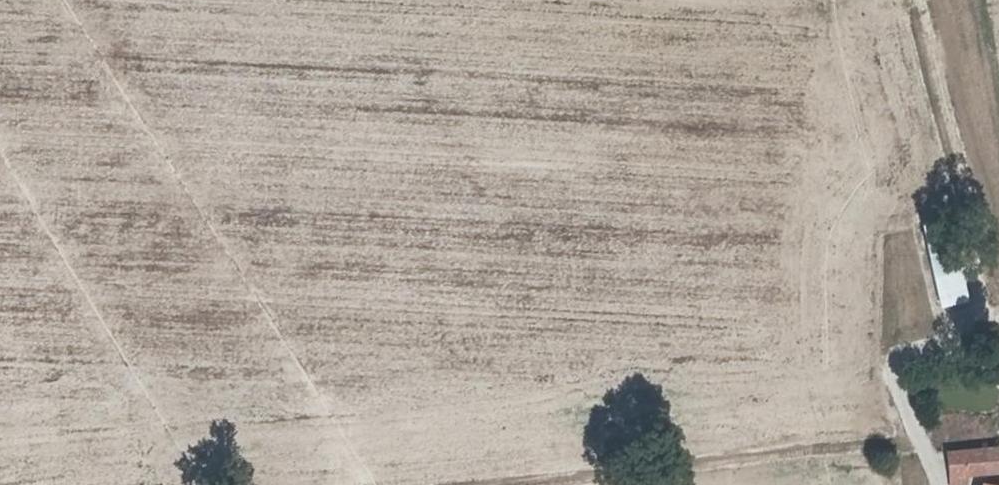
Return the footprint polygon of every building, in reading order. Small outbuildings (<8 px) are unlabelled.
[(968,298),(958,263),(933,270),(943,305),(968,298)] [(981,456),(998,454),(996,433),(953,438),(959,471),(983,468),(981,456)] [(987,484),(998,484),(998,476),(989,474),(987,484)]
